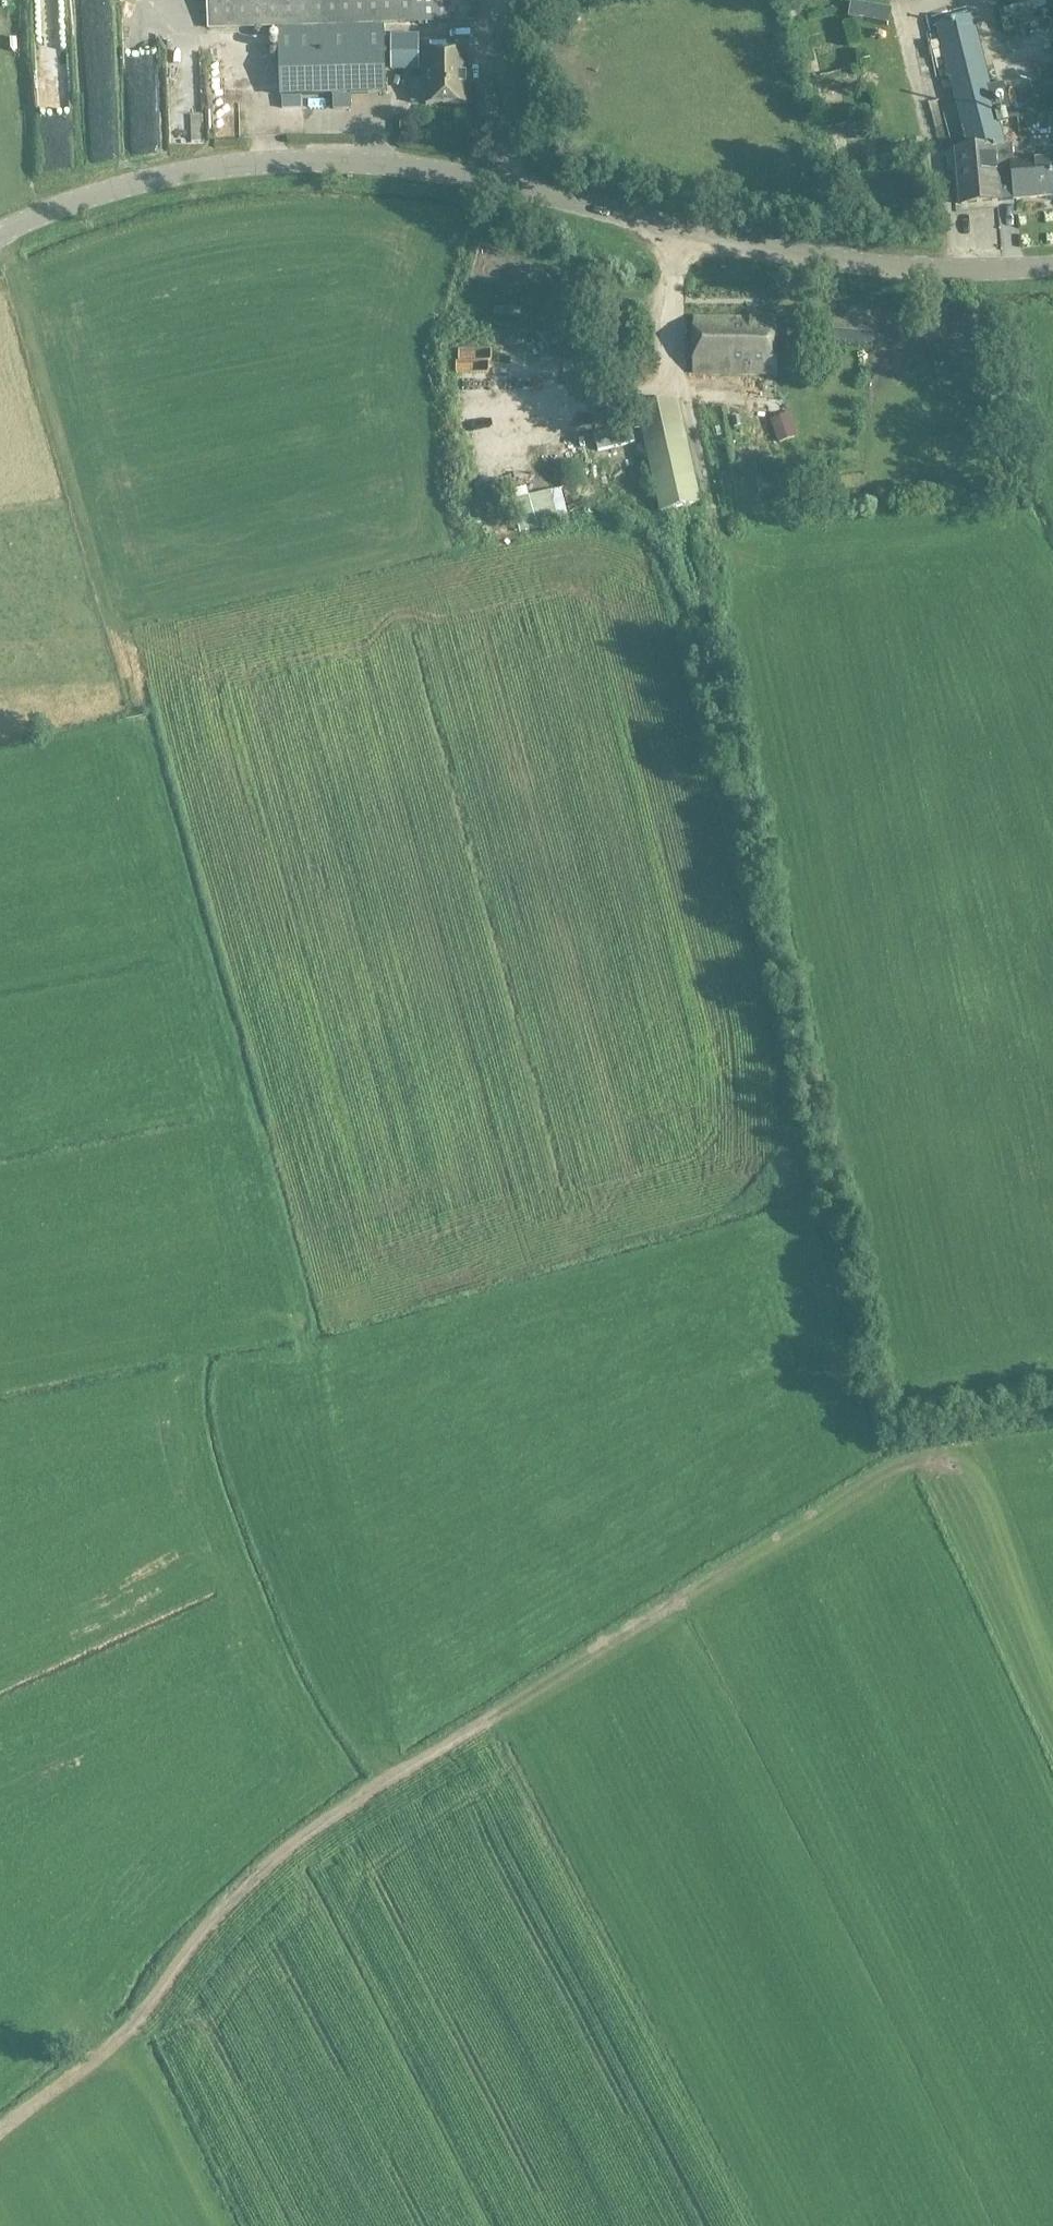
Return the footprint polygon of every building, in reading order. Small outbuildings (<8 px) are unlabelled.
[(468,0),(207,0),(208,29),(468,22),(468,0)] [(972,19),(938,28),(969,155),(992,149),(1004,146),(998,124),(1009,121),(1006,109),(1010,108),(1003,83),(989,86),(972,19)] [(383,28),(278,31),(280,98),(385,95),(383,28)] [(841,32),(801,44),(805,59),(845,47),(841,32)] [(417,69),(417,38),(390,39),(391,69),(417,69)] [(465,51),(424,52),(425,104),(469,103),(468,69),(465,69),(465,51)] [(857,76),(819,86),(827,117),(865,107),(857,76)] [(240,122),(239,83),(212,84),(213,123),(240,122)] [(494,83),(475,83),(476,103),(478,103),(478,120),(495,120),(494,83)] [(351,96),(333,97),(334,109),(351,108),(351,96)] [(196,129),(196,112),(174,112),(173,129),(196,129)] [(835,146),(859,144),(858,133),(834,135),(835,146)] [(992,149),(995,178),(998,200),(998,201),(1015,200),(1045,197),(1044,190),(1052,189),(1052,159),(1013,163),(1011,146),(1004,147),(1004,146),(992,149)] [(962,155),(955,156),(960,205),(967,205),(998,201),(998,200),(995,178),(992,149),(969,155),(962,155)] [(777,321),(695,318),(693,373),(768,375),(768,385),(787,385),(786,369),(775,369),(777,321)] [(828,341),(872,345),(874,322),(830,318),(828,341)] [(700,504),(676,400),(636,409),(660,513),(700,504)] [(796,435),(792,425),(775,431),(778,442),(796,435)] [(597,472),(607,464),(598,450),(587,458),(597,472)] [(521,472),(496,476),(498,488),(523,485),(521,472)] [(542,477),(524,481),(529,503),(547,499),(542,477)]
